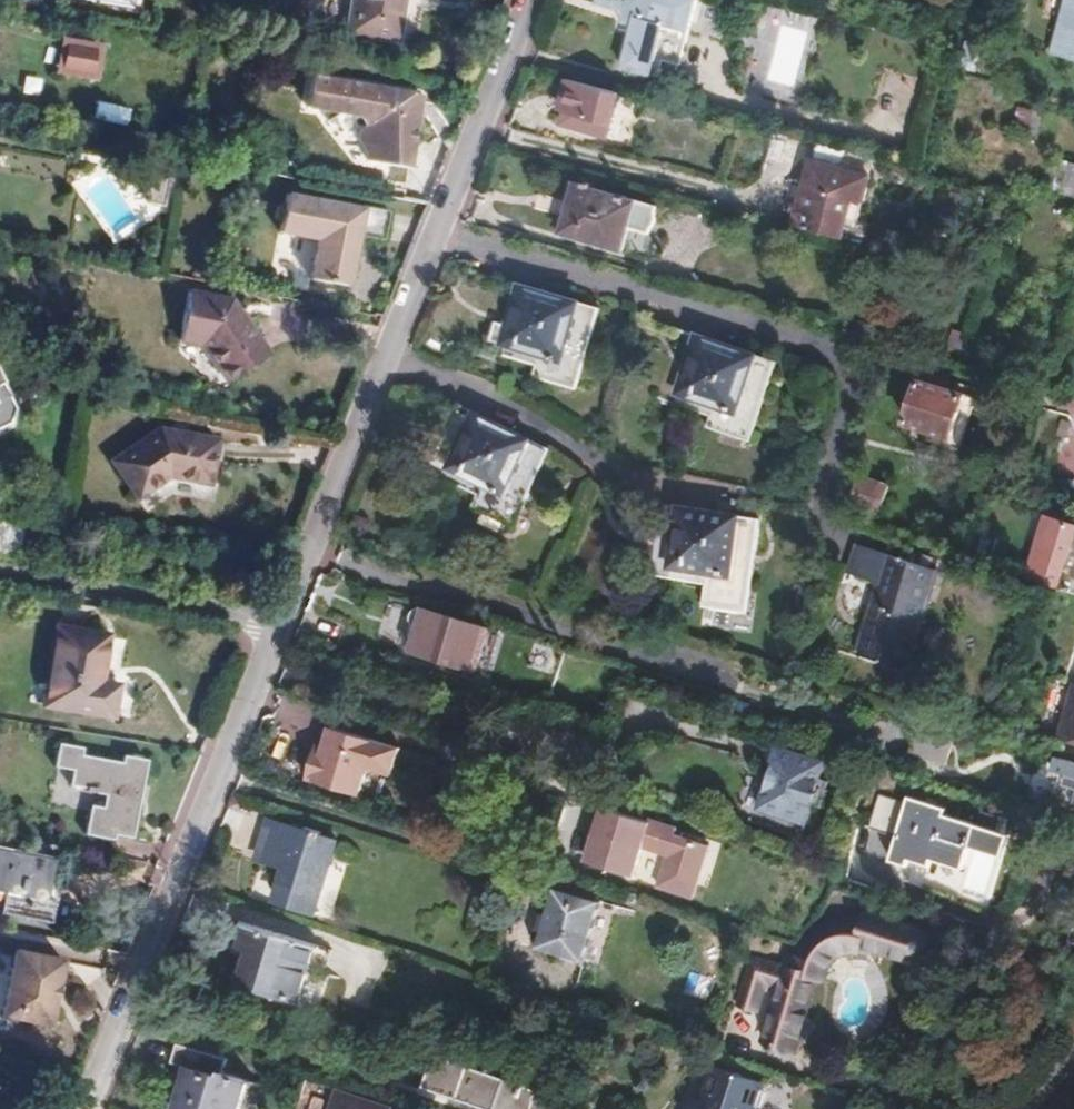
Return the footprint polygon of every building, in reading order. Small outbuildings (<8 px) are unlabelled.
[(350,37),(401,47),(409,0),(355,0),(350,37)] [(621,66),(657,76),(661,60),(678,64),(695,0),(637,0),(621,66)] [(1051,55),(1073,61),(1073,0),(1066,0),(1051,55)] [(106,52),(73,47),(69,73),(102,78),(106,52)] [(617,91),(566,78),(560,106),(564,108),(560,123),(605,135),(617,91)] [(410,115),(412,96),(311,80),(306,112),(319,115),(328,127),(341,118),(362,122),(368,132),(364,138),(364,144),(368,163),(409,171),(418,116),(410,115)] [(421,98),(412,96),(410,115),(418,116),(421,98)] [(1017,107),(1016,124),(1042,125),(1043,108),(1017,107)] [(1071,159),(1063,190),(1073,193),(1073,160),(1071,159)] [(809,162),(803,184),(864,200),(870,178),(809,162)] [(573,181),(564,210),(657,236),(658,235),(651,232),(659,206),(591,186),(591,182),(585,181),(584,185),(573,181)] [(803,184),(792,227),(841,241),(852,201),(863,204),(864,200),(803,184)] [(348,205),(285,194),(279,231),(316,238),(309,277),(348,284),(356,243),(353,243),(355,234),(381,238),(386,210),(349,202),(348,205)] [(657,236),(564,210),(557,232),(650,259),(657,236)] [(598,309),(502,281),(486,332),(475,329),(470,346),(536,365),(533,376),(576,387),(598,309)] [(227,299),(186,291),(176,339),(199,344),(225,381),(264,352),(227,299)] [(964,332),(950,330),(946,347),(960,350),(964,332)] [(777,363),(679,333),(658,403),(712,420),(708,431),(752,444),(777,363)] [(904,420),(926,427),(961,438),(974,397),(946,388),(948,379),(930,374),(928,382),(917,379),(904,420)] [(11,418),(13,402),(0,382),(0,425),(11,418)] [(550,450),(457,405),(427,467),(480,493),(474,505),(516,525),(550,450)] [(152,426),(105,459),(130,496),(163,472),(202,481),(211,438),(152,426)] [(961,438),(926,427),(923,439),(957,450),(961,438)] [(889,488),(856,478),(848,507),(880,516),(889,488)] [(763,523),(662,507),(651,575),(703,585),(699,608),(747,616),(763,523)] [(8,556),(14,515),(0,513),(0,555),(8,556)] [(1073,534),(1073,525),(1053,518),(1048,535),(1039,532),(1026,576),(1064,588),(1067,575),(1061,573),(1073,534)] [(1073,591),(1073,534),(1061,573),(1067,575),(1064,588),(1073,591)] [(940,573),(854,545),(845,575),(876,585),(857,649),(912,667),(940,573)] [(492,627),(422,605),(409,648),(478,670),(492,627)] [(55,629),(53,643),(106,651),(108,636),(55,629)] [(106,651),(53,643),(44,709),(112,720),(118,687),(101,684),(106,651)] [(1062,737),(1073,740),(1073,696),(1062,737)] [(330,726),(328,730),(398,751),(399,747),(330,726)] [(398,751),(328,730),(323,748),(321,756),(312,754),(306,777),(358,793),(364,776),(380,769),(391,773),(398,751)] [(288,768),(303,773),(313,745),(298,740),(288,768)] [(321,756),(323,748),(315,745),(312,754),(321,756)] [(66,750),(46,747),(42,770),(62,774),(60,789),(94,795),(91,815),(75,812),(71,838),(100,842),(101,835),(119,838),(132,759),(109,755),(106,770),(99,768),(100,762),(66,756),(66,750)] [(761,807),(809,821),(814,805),(821,808),(829,781),(822,778),(826,761),(778,747),(773,765),(766,762),(759,786),(766,789),(761,807)] [(1032,747),(1029,758),(1046,763),(1043,775),(1052,777),(1048,793),(1065,798),(1064,800),(1073,803),(1073,760),(1032,747)] [(993,849),(999,828),(951,814),(954,806),(913,794),(911,802),(882,793),(871,827),(901,837),(893,862),(910,867),(913,857),(936,864),(938,858),(970,867),(976,844),(993,849)] [(598,806),(596,812),(706,845),(707,843),(673,833),(673,826),(646,817),(645,820),(598,806)] [(706,845),(596,812),(582,860),(630,874),(639,844),(664,852),(655,884),(680,891),(685,873),(696,876),(706,845)] [(305,829),(271,819),(263,841),(266,843),(262,856),(255,854),(254,856),(283,866),(272,897),(309,909),(333,840),(318,835),(318,837),(305,833),(305,829)] [(1029,837),(999,828),(993,849),(1023,857),(1029,837)] [(0,903),(0,910),(48,919),(51,907),(43,905),(51,863),(0,853),(0,891),(2,891),(0,903)] [(691,894),(696,876),(685,873),(680,891),(691,894)] [(549,887),(544,903),(570,910),(575,895),(549,887)] [(570,910),(594,918),(599,902),(575,895),(570,910)] [(570,910),(544,903),(531,947),(580,963),(594,918),(570,910)] [(0,910),(0,916),(47,925),(48,919),(0,910)] [(940,933),(875,913),(866,945),(931,964),(940,933)] [(315,943),(248,921),(241,942),(251,945),(241,978),(298,997),(315,943)] [(11,951),(0,1008),(0,1016),(46,1026),(58,960),(11,951)] [(785,977),(817,987),(821,974),(789,964),(785,977)] [(798,1046),(817,987),(785,977),(768,1036),(798,1046)] [(249,1077),(224,1069),(229,1055),(179,1040),(173,1061),(184,1065),(171,1108),(175,1108),(239,1108),(249,1077)] [(414,1055),(499,1082),(520,1089),(521,1085),(415,1052),(414,1055)] [(414,1055),(407,1075),(492,1102),(499,1082),(414,1055)] [(705,1085),(755,1101),(762,1080),(712,1065),(705,1085)] [(407,1075),(405,1082),(478,1108),(482,1108),(522,1108),(520,1108),(524,1093),(520,1092),(520,1089),(499,1082),(492,1102),(407,1075)] [(249,1077),(239,1108),(262,1108),(270,1083),(249,1077)] [(755,1101),(705,1085),(698,1108),(753,1108),(755,1101)] [(392,1104),(339,1088),(333,1108),(391,1108),(392,1104)] [(522,1108),(542,1108),(545,1100),(524,1093),(520,1108),(522,1108)]
